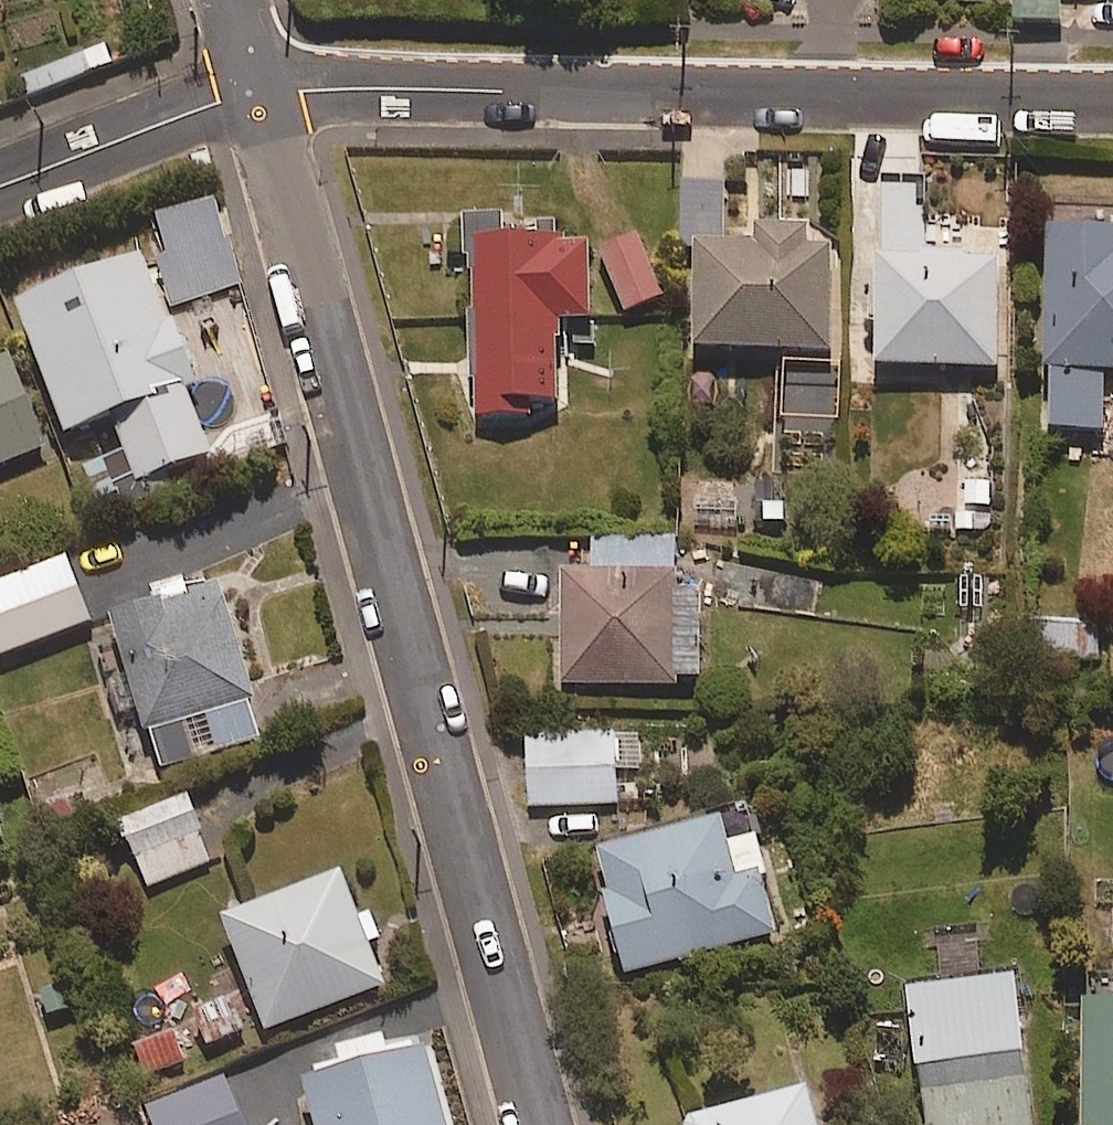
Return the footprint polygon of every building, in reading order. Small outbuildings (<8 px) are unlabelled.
[(1016,22),(1061,20),(1060,0),(1015,0),(1016,22)] [(112,62),(105,44),(20,77),(27,95),(112,62)] [(755,225),(755,244),(725,244),(725,179),(680,179),(680,244),(694,244),(694,348),(830,348),(831,244),(807,244),(807,226),(755,225)] [(923,189),(890,189),(890,251),(876,251),(876,363),(995,363),(995,251),(923,251),(923,189)] [(176,302),(239,284),(214,198),(151,216),(176,302)] [(590,319),(588,233),(501,235),(501,211),(463,212),(464,257),(473,257),(477,417),(531,415),(531,400),(559,399),(557,320),(590,319)] [(1045,225),(1049,428),(1103,427),(1102,370),(1112,369),(1112,224),(1045,225)] [(664,295),(635,231),(596,249),(625,312),(664,295)] [(136,478),(210,449),(186,387),(190,386),(199,382),(173,315),(164,318),(138,251),(13,300),(64,431),(110,413),(136,478)] [(0,356),(0,464),(46,444),(7,353),(0,356)] [(991,528),(991,477),(955,477),(955,529),(991,528)] [(699,589),(674,589),(674,540),(592,540),(592,570),(558,570),(558,683),(699,683),(699,589)] [(90,620),(65,556),(0,582),(0,654),(90,620)] [(161,767),(261,739),(250,699),(253,698),(222,585),(111,616),(142,729),(150,727),(161,767)] [(1097,663),(1098,621),(1025,619),(1024,661),(1097,663)] [(616,801),(612,732),(526,736),(529,806),(616,801)] [(144,887),(211,862),(185,794),(118,819),(144,887)] [(768,876),(757,834),(751,835),(727,841),(721,817),(595,848),(625,969),(775,933),(761,877),(768,876)] [(266,1029),(384,984),(340,871),(223,916),(266,1029)] [(949,974),(979,973),(977,932),(946,934),(949,974)] [(906,988),(922,1111),(935,1109),(937,1124),(1034,1124),(1014,973),(906,988)] [(1083,996),(1084,1124),(1112,1124),(1112,996),(1083,996)] [(423,1044),(303,1077),(316,1124),(445,1124),(423,1044)] [(224,1077),(146,1106),(154,1124),(243,1124),(224,1077)] [(807,1086),(684,1119),(686,1124),(817,1124),(807,1086)]
